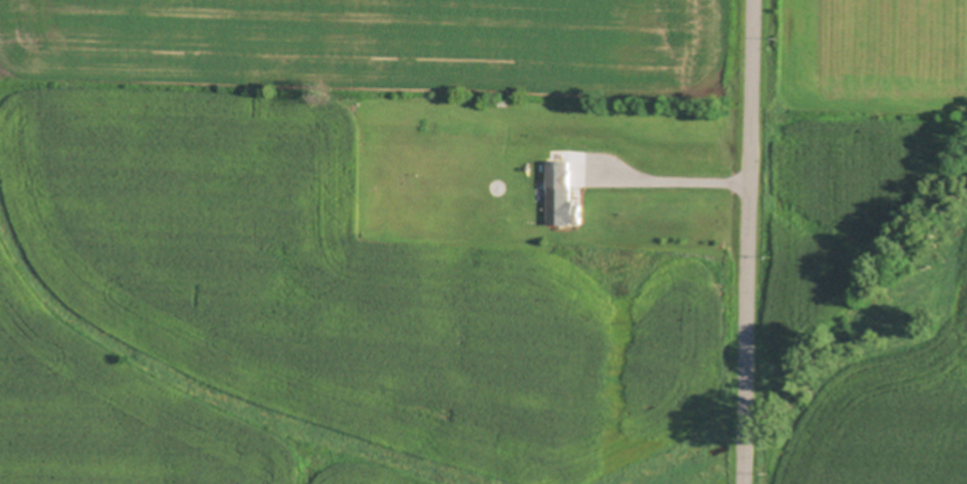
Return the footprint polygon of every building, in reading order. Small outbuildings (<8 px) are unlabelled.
[(584,200),(584,220),(551,220),(551,159),(572,160),(572,198),(578,198),(578,200),(584,200)]
